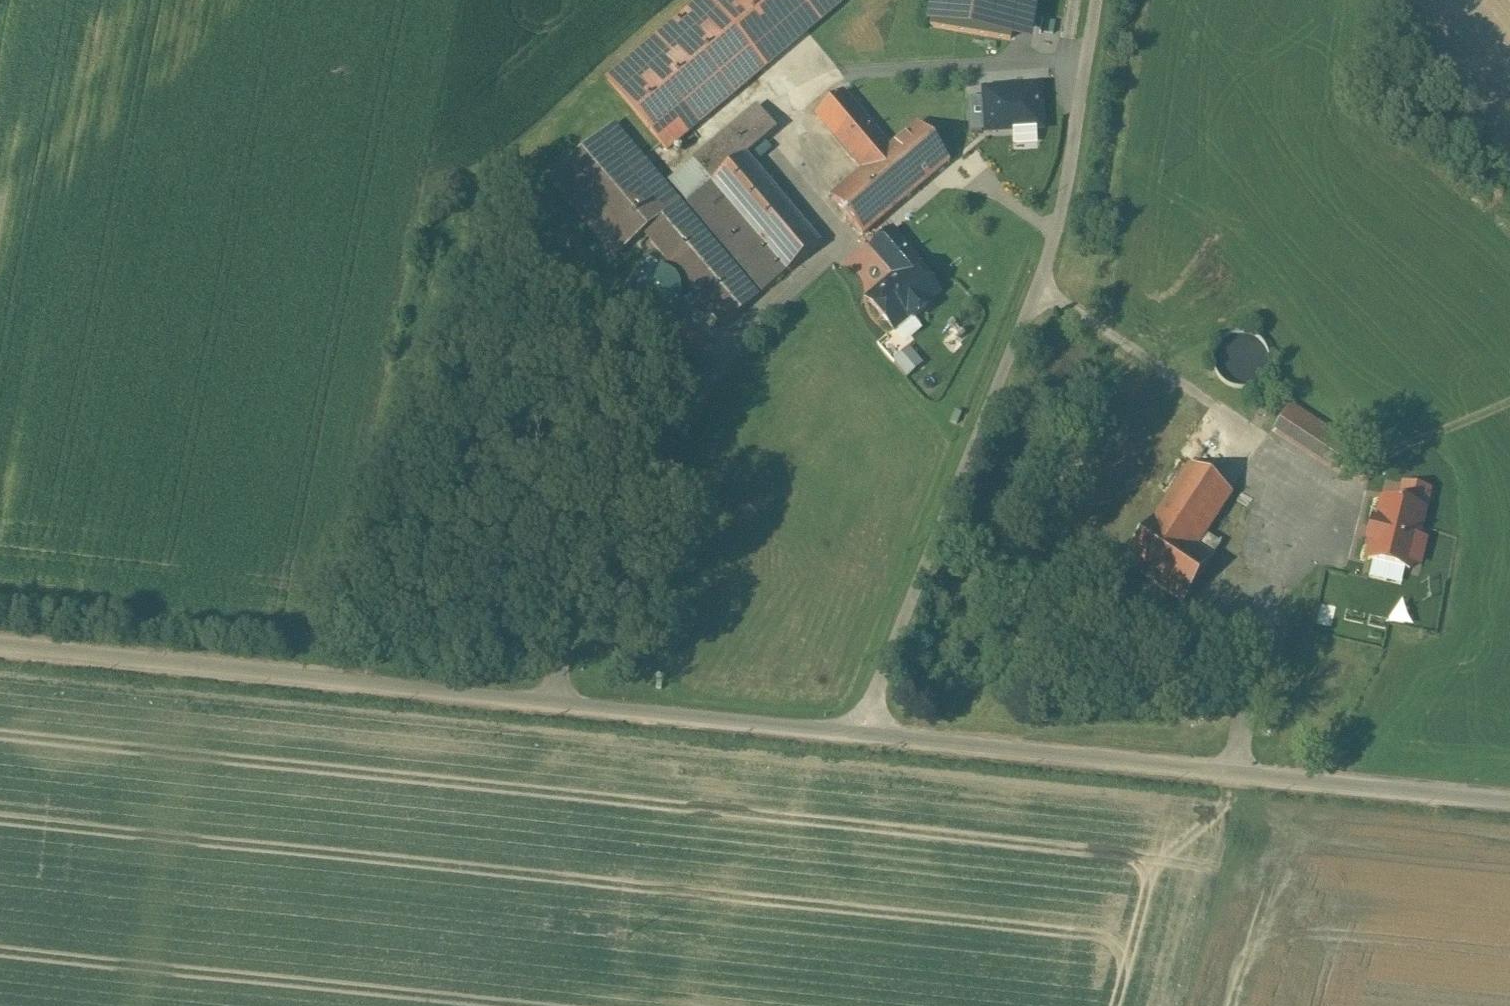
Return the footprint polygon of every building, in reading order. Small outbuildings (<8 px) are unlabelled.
[(606,79),(667,149),(842,0),(699,0),(606,79)] [(930,25),(1010,38),(1017,0),(934,0),(930,25)] [(1010,38),(1031,42),(1038,0),(1017,0),(1010,38)] [(1039,88),(985,91),(987,131),(1041,128),(1039,88)] [(889,147),(842,92),(816,114),(864,169),(874,160),(889,147)] [(777,129),(757,106),(693,160),(712,182),(744,155),(745,156),(777,129)] [(949,160),(917,123),(889,147),(874,160),(906,197),(949,160)] [(646,165),(614,126),(551,178),(615,254),(644,230),(663,253),(724,325),(758,296),(720,252),(721,252),(646,165)] [(745,156),(744,155),(712,182),(787,271),(819,244),(745,156)] [(693,160),(669,180),(687,202),(712,182),(693,160)] [(906,197),(874,160),(864,169),(832,197),(863,234),(906,197)] [(712,182),(687,202),(687,203),(728,252),(762,292),(787,271),(712,182)] [(898,275),(869,299),(893,327),(909,313),(913,318),(928,305),(924,301),(936,290),(906,255),(912,250),(893,229),(873,246),(898,275)] [(653,314),(660,315),(667,313),(673,310),(678,305),(682,298),(682,291),(681,283),(676,276),(670,272),(663,269),(655,269),(647,272),(641,278),(638,285),(637,292),(638,299),(641,306),(646,311),(653,314)] [(709,351),(672,323),(660,339),(697,367),(709,351)] [(1248,385),(1256,381),(1262,374),(1265,365),(1265,356),(1262,348),(1256,341),(1249,337),(1241,335),(1233,336),(1225,339),(1219,345),(1215,352),(1213,360),(1214,368),(1217,375),(1223,381),(1230,386),(1239,387),(1248,385)] [(910,342),(893,357),(909,375),(925,360),(910,342)] [(1122,562),(1181,602),(1222,542),(1206,531),(1231,494),(1176,456),(1202,419),(1175,401),(1130,468),(1169,494),(1153,517),(1122,562)] [(1292,402),(1274,429),(1340,471),(1357,445),(1292,402)] [(1399,504),(1382,500),(1376,523),(1373,522),(1368,541),(1372,542),(1368,559),(1409,569),(1411,561),(1419,563),(1425,540),(1417,538),(1429,491),(1404,485),(1399,504)] [(1297,590),(1270,703),(1317,714),(1332,651),(1344,654),(1371,660),(1379,627),(1340,617),(1344,601),(1297,590)]
